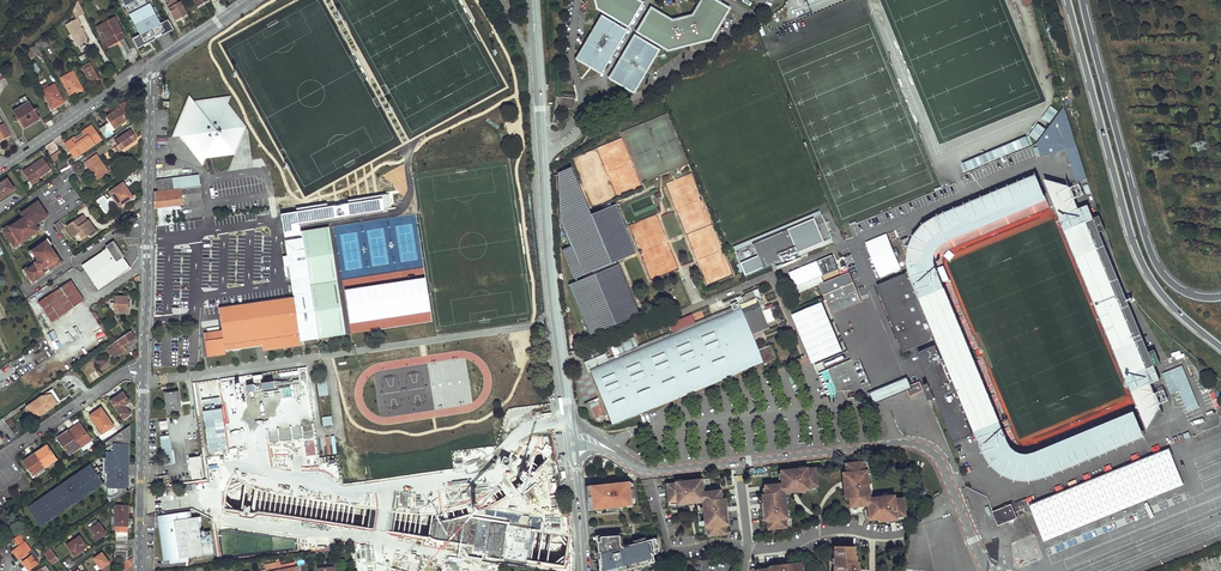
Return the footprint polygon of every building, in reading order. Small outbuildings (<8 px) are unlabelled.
[(121,0),(118,0),(127,17),(129,15),(121,0)] [(137,48),(165,33),(160,24),(158,20),(152,8),(150,4),(148,0),(121,0),(129,15),(131,19),(138,31),(140,35),(132,39),(137,48)] [(175,19),(187,13),(180,2),(178,3),(176,0),(172,0),(166,3),(175,19)] [(599,8),(627,24),(638,5),(631,0),(597,0),(599,8)] [(671,24),(651,12),(640,32),(668,48),(708,37),(724,9),(708,0),(704,0),(693,18),(671,24)] [(704,0),(700,0),(691,16),(693,18),(704,0)] [(714,0),(708,0),(724,9),(729,8),(714,0)] [(628,28),(643,3),(638,5),(627,24),(628,28)] [(79,7),(73,12),(76,17),(83,13),(79,7)] [(152,8),(158,20),(161,19),(155,7),(152,8)] [(627,24),(599,8),(597,10),(628,28),(627,24)] [(640,32),(651,12),(651,8),(636,33),(640,32)] [(672,20),(651,8),(651,12),(671,24),(672,20)] [(710,40),(729,8),(724,9),(708,37),(710,40)] [(580,58),(602,20),(602,16),(576,60),(580,58)] [(626,31),(602,16),(602,20),(622,32),(626,31)] [(691,16),(672,20),(671,24),(693,18),(691,16)] [(103,33),(110,45),(124,38),(114,18),(97,27),(100,34),(103,33)] [(77,19),(65,25),(77,46),(86,41),(87,39),(83,33),(81,29),(80,27),(80,25),(77,19)] [(138,31),(131,19),(129,21),(135,33),(138,31)] [(160,24),(165,33),(173,29),(168,20),(160,24)] [(622,32),(602,20),(580,58),(600,70),(622,32)] [(601,74),(626,31),(622,32),(600,70),(601,74)] [(668,48),(640,32),(636,33),(667,51),(668,48)] [(103,33),(100,34),(107,47),(110,45),(103,33)] [(613,77),(635,39),(634,35),(608,79),(613,77)] [(659,50),(634,35),(635,39),(655,51),(659,50)] [(35,43),(41,50),(48,44),(43,37),(35,43)] [(708,37),(668,48),(667,51),(710,40),(708,37)] [(655,51),(635,39),(613,77),(632,89),(655,51)] [(35,43),(27,49),(33,56),(41,50),(35,43)] [(633,93),(659,50),(655,51),(632,89),(633,93)] [(600,70),(580,58),(576,60),(601,74),(600,70)] [(81,67),(89,81),(94,79),(95,81),(98,79),(90,62),(81,67)] [(61,78),(70,95),(75,93),(74,92),(82,88),(73,72),(61,78)] [(632,89),(613,77),(608,79),(633,93),(632,89)] [(43,90),(51,106),(58,103),(59,104),(64,102),(54,84),(43,90)] [(229,94),(193,100),(188,95),(172,136),(179,135),(203,162),(206,155),(234,150),(232,148),(235,146),(236,144),(239,140),(239,138),(241,135),(241,133),(241,131),(242,129),(242,127),(242,126),(242,124),(244,124),(226,101),(229,94)] [(21,105),(12,111),(15,116),(12,117),(12,118),(12,119),(12,120),(13,121),(14,121),(15,121),(17,120),(23,129),(39,119),(35,113),(37,112),(37,111),(38,111),(38,110),(38,109),(37,109),(37,108),(36,108),(35,108),(33,109),(25,95),(18,99),(21,105)] [(561,107),(574,109),(575,98),(562,97),(561,107)] [(111,115),(107,118),(114,127),(132,114),(124,103),(118,108),(119,109),(111,115)] [(1066,148),(1076,181),(1088,179),(1064,106),(1038,143),(1043,155),(1066,148)] [(1043,117),(1049,123),(1059,111),(1052,106),(1043,117)] [(4,125),(0,127),(0,126),(0,141),(10,136),(4,125)] [(74,138),(65,144),(73,155),(79,150),(81,154),(100,140),(91,127),(82,133),(86,137),(77,143),(74,138)] [(130,131),(115,140),(120,149),(135,139),(130,131)] [(52,154),(59,150),(54,141),(47,145),(52,154)] [(53,160),(62,157),(60,151),(51,154),(53,160)] [(96,154),(85,161),(93,174),(104,166),(96,154)] [(86,155),(74,163),(76,166),(82,162),(87,158),(86,155)] [(38,179),(50,170),(42,159),(23,172),(30,181),(36,177),(38,179)] [(72,165),(64,170),(68,176),(73,172),(72,170),(75,168),(74,167),(72,165)] [(104,166),(93,174),(96,179),(108,171),(104,166)] [(560,220),(563,227),(591,215),(571,168),(557,173),(560,220)] [(198,176),(180,178),(184,185),(199,183),(199,176),(198,176)] [(39,180),(38,179),(36,177),(30,181),(32,185),(39,180)] [(936,345),(918,353),(955,442),(978,432),(986,452),(993,464),(1005,473),(1016,477),(1030,478),(1045,474),(1144,434),(1132,405),(1033,445),(1023,446),(1021,445),(1018,443),(1016,439),(945,265),(943,261),(944,257),(945,254),(947,251),(953,248),(1051,208),(1039,177),(940,218),(926,226),(917,237),(912,248),(911,262),(913,271),(879,284),(907,352),(934,340),(936,345)] [(158,192),(154,192),(153,209),(189,204),(188,200),(201,199),(199,183),(184,185),(180,178),(157,181),(158,192)] [(14,190),(7,179),(0,184),(0,199),(14,190)] [(1071,187),(1048,180),(1052,198),(1056,208),(1060,206),(1064,216),(1058,219),(1124,379),(1130,377),(1139,401),(1136,402),(1140,413),(1149,428),(1161,407),(1151,385),(1161,381),(1155,367),(1161,365),(1155,351),(1149,353),(1100,233),(1106,231),(1100,217),(1095,219),(1089,205),(1080,209),(1071,187)] [(121,182),(108,191),(115,201),(117,200),(121,205),(131,198),(130,197),(132,195),(127,187),(125,188),(121,182)] [(407,188),(398,189),(399,204),(409,203),(407,188)] [(92,198),(87,201),(91,207),(96,203),(92,198)] [(47,216),(37,201),(32,205),(33,207),(30,209),(29,207),(22,212),(25,216),(23,217),(17,221),(18,223),(15,225),(14,223),(9,227),(3,231),(6,237),(7,236),(11,241),(14,247),(20,243),(19,241),(27,235),(29,237),(38,230),(35,225),(47,216)] [(328,218),(325,204),(297,208),(299,223),(328,218)] [(565,256),(574,277),(582,274),(583,275),(636,253),(616,204),(591,215),(563,227),(571,246),(573,252),(565,256)] [(733,247),(735,252),(821,215),(819,211),(733,247)] [(735,252),(745,275),(831,239),(821,215),(735,252)] [(83,216),(67,226),(74,236),(78,233),(82,238),(87,234),(86,233),(93,228),(94,229),(88,221),(87,221),(83,216)] [(58,221),(54,224),(58,231),(62,228),(58,221)] [(338,281),(329,225),(302,229),(303,236),(319,337),(346,334),(338,281)] [(887,234),(867,243),(881,277),(901,269),(887,234)] [(319,337),(303,236),(285,239),(295,296),(300,332),(301,340),(319,337)] [(14,247),(11,241),(9,243),(12,251),(22,245),(20,243),(14,247)] [(49,270),(61,262),(59,259),(57,260),(55,258),(57,256),(49,246),(46,241),(41,244),(36,247),(31,251),(34,256),(36,258),(38,257),(39,259),(37,260),(34,262),(35,263),(36,265),(32,267),(31,266),(27,269),(24,271),(27,275),(28,277),(32,282),(33,281),(45,273),(42,269),(46,266),(49,270)] [(105,254),(85,269),(98,289),(120,275),(112,263),(122,256),(113,243),(103,250),(105,254)] [(562,250),(565,256),(573,252),(571,246),(562,250)] [(105,254),(103,250),(82,264),(85,269),(105,254)] [(839,267),(834,255),(793,272),(798,284),(839,267)] [(122,256),(112,263),(120,275),(130,268),(122,256)] [(620,262),(569,284),(590,333),(641,312),(620,262)] [(863,302),(850,272),(820,284),(832,314),(833,314),(833,313),(861,301),(861,302),(863,302)] [(68,282),(38,302),(51,320),(80,300),(68,282)] [(611,423),(775,356),(771,346),(758,352),(751,336),(768,329),(766,323),(762,312),(764,311),(764,310),(766,309),(760,294),(756,296),(753,290),(744,294),(745,295),(736,299),(737,302),(731,305),(732,307),(637,346),(633,338),(625,341),(625,342),(616,346),(619,353),(607,358),(605,353),(584,362),(588,372),(590,371),(611,423)] [(129,296),(115,295),(115,302),(112,302),(112,307),(115,307),(115,311),(128,312),(129,296)] [(204,333),(206,345),(207,356),(226,353),(226,351),(233,350),(234,352),(242,351),(242,349),(263,346),(264,351),(302,345),(301,340),(300,332),(295,296),(219,306),(223,330),(204,333)] [(811,364),(842,352),(823,302),(792,314),(811,364)] [(766,309),(764,310),(764,311),(762,312),(766,323),(775,319),(770,308),(766,309)] [(77,323),(69,328),(74,335),(82,330),(77,323)] [(135,337),(131,331),(110,345),(112,347),(113,346),(118,354),(126,349),(123,345),(135,337)] [(822,361),(814,365),(817,373),(826,370),(822,361)] [(856,363),(858,375),(865,374),(862,362),(856,363)] [(907,377),(870,392),(875,404),(881,401),(885,400),(908,390),(906,387),(911,385),(907,377)] [(318,396),(327,395),(327,380),(318,380),(318,396)] [(936,398),(930,383),(923,386),(924,387),(923,388),(920,381),(911,385),(906,387),(908,390),(910,396),(924,390),(924,389),(925,389),(925,390),(929,400),(936,398)] [(60,401),(51,389),(23,409),(31,421),(60,401)] [(166,392),(168,411),(181,410),(178,390),(166,392)] [(123,392),(111,400),(125,420),(133,415),(125,403),(129,400),(123,392)] [(101,407),(89,415),(101,433),(113,425),(101,407)] [(331,416),(322,417),(323,426),(332,425),(331,416)] [(80,422),(69,430),(81,448),(92,440),(80,422)] [(128,482),(130,425),(123,429),(106,442),(105,463),(107,463),(107,476),(107,480),(107,487),(106,497),(111,503),(128,492),(125,488),(125,482),(128,482)] [(64,435),(58,439),(64,449),(69,456),(81,448),(69,430),(63,434),(64,435)] [(163,465),(174,463),(170,435),(159,436),(163,465)] [(47,444),(35,453),(45,467),(56,459),(47,444)] [(1169,450),(1162,453),(1165,460),(1172,457),(1169,450)] [(35,453),(23,461),(33,475),(45,467),(35,453)] [(1040,510),(1033,513),(1044,542),(1183,485),(1172,457),(1165,460),(1162,453),(1037,503),(1040,510)] [(201,455),(193,456),(194,465),(191,465),(193,478),(204,477),(201,455)] [(902,516),(904,516),(902,498),(894,499),(893,495),(887,496),(882,497),(880,497),(880,498),(867,499),(866,496),(868,496),(868,494),(868,489),(865,470),(864,471),(863,462),(845,464),(845,471),(845,472),(845,479),(843,479),(841,479),(842,482),(846,481),(846,488),(843,488),(844,494),(846,493),(847,499),(848,499),(849,507),(867,505),(868,517),(877,516),(878,519),(883,518),(883,521),(886,521),(886,523),(891,522),(891,520),(890,518),(895,517),(902,516)] [(100,479),(104,476),(98,468),(97,466),(93,469),(90,463),(72,476),(73,478),(64,484),(63,482),(62,482),(53,489),(54,491),(45,497),(44,495),(31,504),(32,506),(28,509),(38,524),(43,521),(45,523),(56,515),(55,513),(65,506),(67,508),(76,502),(74,500),(85,492),(86,495),(94,489),(93,487),(98,484),(99,486),(103,483),(103,482),(100,479)] [(105,463),(98,468),(104,476),(105,476),(107,476),(107,463),(105,463)] [(808,487),(817,486),(815,468),(806,469),(806,468),(804,468),(799,469),(780,471),(780,474),(781,479),(781,484),(764,486),(765,494),(763,495),(763,501),(761,501),(759,501),(760,504),(761,504),(764,503),(764,510),(761,510),(762,515),(765,515),(765,521),(767,520),(768,529),(786,527),(784,518),(786,518),(786,517),(786,511),(785,504),(784,499),(784,493),(790,492),(791,496),(793,496),(793,494),(793,490),(797,489),(797,490),(808,489),(808,487)] [(1085,482),(1092,479),(1090,473),(1083,476),(1085,482)] [(72,476),(72,475),(62,482),(63,482),(64,484),(73,478),(72,476)] [(707,536),(725,534),(724,525),(726,525),(725,519),(728,519),(727,514),(724,514),(723,508),(727,507),(727,504),(725,505),(723,505),(722,500),(722,499),(720,499),(719,490),(702,492),(701,488),(701,482),(701,480),(682,482),(676,482),(675,482),(675,483),(666,484),(668,502),(677,501),(677,503),(688,502),(688,501),(692,501),(693,505),(693,507),(695,506),(695,502),(702,502),(702,508),(703,513),(704,520),(704,526),(704,527),(706,527),(707,536)] [(630,481),(603,484),(604,490),(593,491),(593,493),(590,494),(592,510),(633,505),(632,498),(634,498),(633,488),(631,488),(630,481)] [(43,495),(44,495),(45,497),(54,491),(53,489),(53,488),(43,495)] [(74,500),(76,502),(86,495),(85,492),(74,500)] [(999,526),(1017,518),(1015,513),(1019,512),(1017,507),(1023,505),(1022,501),(993,513),(999,526)] [(1037,503),(1030,506),(1033,513),(1040,510),(1037,503)] [(55,513),(56,515),(67,508),(65,506),(55,513)] [(115,525),(127,526),(127,506),(115,506),(115,525)] [(196,519),(195,514),(187,515),(186,509),(163,512),(164,518),(160,525),(158,525),(163,558),(168,557),(174,556),(172,548),(177,547),(178,556),(181,555),(182,559),(184,559),(185,563),(188,563),(186,554),(212,550),(209,528),(198,530),(196,519)] [(164,518),(163,512),(156,513),(158,525),(160,525),(164,518)] [(99,523),(91,528),(98,538),(106,532),(99,523)] [(119,527),(119,533),(115,533),(114,540),(127,540),(127,527),(119,527)] [(599,570),(619,570),(653,562),(651,554),(656,553),(657,550),(655,543),(654,543),(652,538),(624,546),(625,547),(621,548),(619,544),(618,540),(620,540),(619,532),(596,534),(598,559),(601,559),(601,563),(592,563),(593,569),(598,569),(599,570)] [(16,543),(23,538),(20,534),(13,539),(16,543)] [(80,537),(67,545),(71,550),(75,547),(78,552),(87,546),(80,537)] [(23,538),(16,543),(19,546),(25,541),(23,538)] [(19,546),(13,551),(19,559),(22,556),(30,551),(31,549),(25,541),(19,546)] [(174,556),(168,557),(169,561),(182,559),(181,555),(178,556),(177,547),(172,548),(174,556)] [(854,567),(859,567),(858,562),(857,562),(855,562),(855,556),(853,556),(853,547),(835,547),(835,556),(833,556),(833,558),(833,563),(833,570),(854,570),(854,567)] [(30,551),(22,556),(25,560),(23,562),(26,566),(27,566),(29,569),(28,569),(29,570),(39,563),(36,559),(34,560),(31,556),(33,555),(30,551)] [(126,552),(114,551),(115,559),(120,559),(119,567),(121,566),(126,562),(126,552)] [(50,552),(46,555),(52,563),(58,559),(54,553),(52,554),(50,552)] [(103,553),(95,559),(102,569),(110,563),(103,553)] [(133,557),(126,562),(121,566),(124,570),(132,570),(133,557)] [(268,563),(269,569),(272,568),(276,567),(276,570),(272,570),(270,570),(285,570),(283,564),(282,560),(277,561),(268,563)] [(283,564),(285,570),(298,570),(296,562),(283,564)] [(756,570),(801,570),(801,567),(800,564),(791,565),(791,564),(785,565),(780,566),(780,562),(779,562),(776,562),(777,566),(771,566),(771,568),(765,569),(756,570)]
